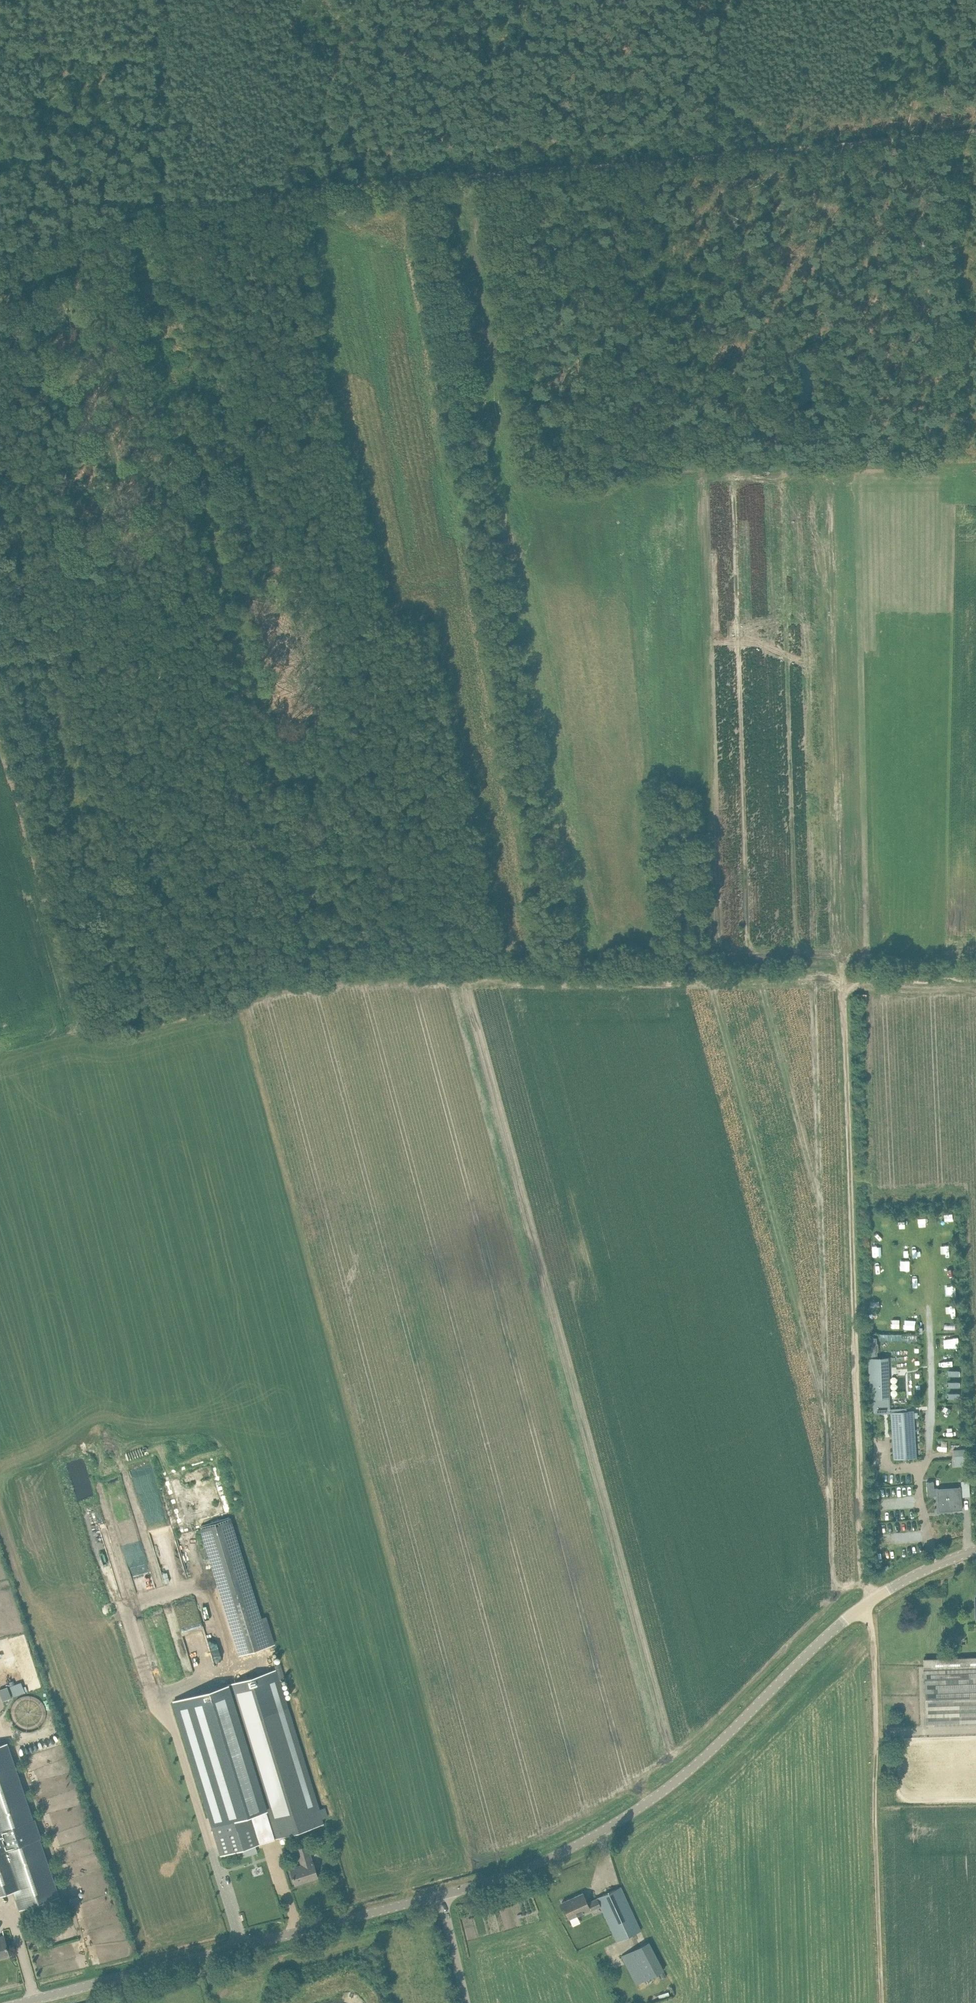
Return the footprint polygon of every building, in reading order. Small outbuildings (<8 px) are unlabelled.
[(890,1227),(890,1218),(881,1218),(881,1227),(890,1227)] [(916,1218),(917,1228),(928,1228),(927,1218),(916,1218)] [(910,1229),(910,1219),(901,1219),(901,1229),(910,1229)] [(873,1239),(881,1238),(881,1228),(872,1229),(873,1239)] [(873,1245),(873,1256),(883,1256),(883,1245),(873,1245)] [(950,1247),(940,1248),(941,1258),(951,1257),(950,1247)] [(944,1266),(944,1275),(955,1275),(955,1265),(944,1266)] [(911,1298),(910,1291),(901,1291),(901,1299),(911,1298)] [(886,1397),(884,1357),(868,1358),(870,1398),(870,1413),(891,1412),(893,1451),(893,1459),(895,1459),(895,1458),(916,1457),(919,1457),(916,1410),(913,1411),(909,1411),(909,1405),(886,1406),(886,1397)] [(954,1448),(954,1466),(969,1465),(968,1448),(954,1448)] [(230,1511),(215,1457),(164,1471),(182,1532),(232,1516),(230,1511)] [(961,1493),(961,1486),(947,1487),(934,1488),(934,1481),(926,1482),(927,1486),(927,1496),(937,1495),(938,1511),(962,1509),(961,1493)] [(166,1548),(151,1491),(141,1494),(154,1542),(158,1540),(161,1549),(166,1548)] [(236,1655),(268,1647),(238,1517),(206,1524),(236,1655)] [(924,1658),(926,1725),(975,1723),(975,1656),(924,1658)] [(227,1684),(174,1701),(200,1787),(221,1855),(323,1823),(279,1679),(279,1678),(284,1677),(281,1668),(227,1684)] [(1,1689),(4,1699),(26,1691),(23,1682),(1,1689)] [(7,1742),(0,1744),(0,1894),(12,1890),(19,1909),(59,1895),(40,1838),(41,1837),(35,1818),(33,1818),(7,1742)] [(318,1877),(311,1853),(312,1853),(310,1845),(308,1846),(308,1845),(295,1849),(298,1856),(300,1856),(302,1864),(290,1868),(292,1875),(295,1884),(318,1877)] [(596,1897),(597,1898),(600,1906),(617,1941),(641,1930),(620,1886),(596,1897)] [(590,1910),(600,1906),(597,1898),(587,1902),(583,1892),(562,1902),(569,1918),(590,1909),(590,1910)] [(9,1954),(4,1936),(0,1937),(0,1957),(9,1954)] [(663,1970),(648,1941),(620,1956),(635,1985),(663,1970)]
